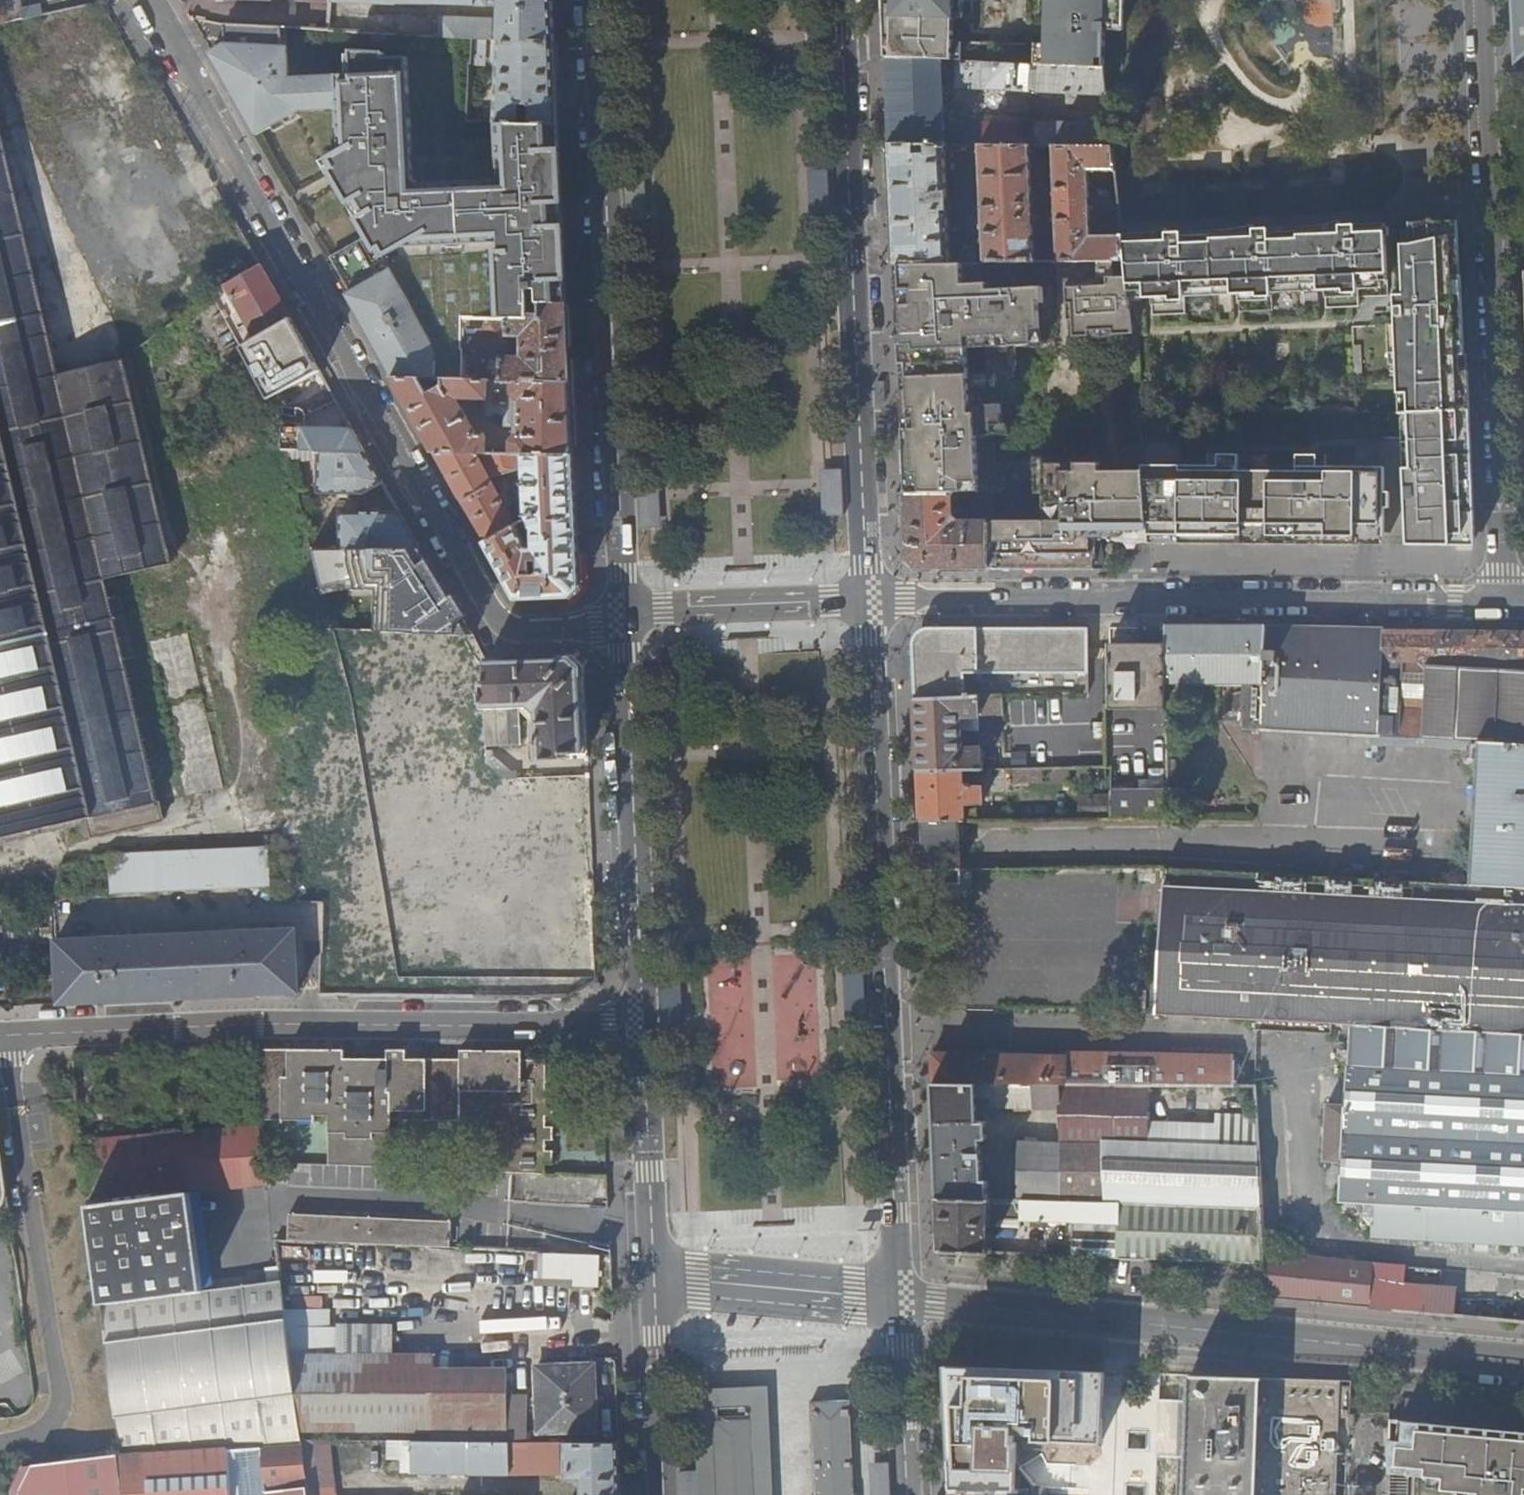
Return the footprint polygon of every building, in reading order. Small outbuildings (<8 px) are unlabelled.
[(332,0),(316,0),(329,1),(328,24),(321,24),(321,30),(330,30),(332,0)] [(554,0),(332,0),(330,30),(338,31),(339,2),(502,6),(500,40),(556,43),(554,0)] [(1124,19),(1125,0),(1047,0),(1046,23),(1050,23),(1050,33),(1046,33),(1045,45),(953,40),(954,15),(964,16),(964,0),(884,0),(887,58),(1104,68),(1106,23),(1124,24),(1124,19)] [(1517,13),(1515,13),(1515,16),(1518,16),(1518,33),(1516,33),(1519,108),(1523,109),(1523,0),(1517,0),(1517,13)] [(440,37),(490,39),(491,20),(441,18),(440,37)] [(213,53),(211,55),(255,133),(302,106),(340,112),(345,116),(345,123),(341,128),(343,165),(351,179),(341,185),(352,203),(357,201),(367,219),(362,222),(371,237),(332,260),(351,294),(346,296),(392,378),(463,379),(464,320),(533,321),(533,305),(567,304),(559,124),(499,121),(501,178),(419,182),(414,178),(407,56),(383,57),(383,51),(350,50),(352,77),(280,78),(283,28),(224,25),(222,46),(213,53)] [(556,43),(500,40),(495,121),(499,121),(559,124),(556,43)] [(887,58),(891,145),(947,145),(981,145),(1030,145),(1054,146),(1112,146),(1110,135),(1109,125),(945,123),(944,87),(956,87),(956,88),(1097,95),(1106,96),(1104,68),(887,58)] [(1099,110),(1108,109),(1106,96),(1097,95),(1099,110)] [(117,573),(172,561),(124,358),(59,373),(0,122),(0,837),(90,816),(94,834),(162,817),(126,658),(136,656),(117,573)] [(891,145),(896,263),(951,263),(947,145),(891,145)] [(1030,145),(981,145),(985,262),(1030,261),(1035,261),(1030,145)] [(1123,260),(1121,236),(1089,236),(1088,172),(1114,171),(1112,146),(1054,146),(1058,261),(1123,260)] [(831,216),(828,170),(809,171),(811,217),(831,216)] [(1123,260),(1127,297),(1153,296),(1154,314),(1187,313),(1186,295),(1241,293),(1241,310),(1273,309),(1272,291),(1327,289),(1327,307),(1360,305),(1360,288),(1382,287),(1382,279),(1389,279),(1387,221),(1121,236),(1123,260)] [(1410,409),(1471,408),(1470,370),(1465,370),(1459,225),(1411,227),(1412,243),(1403,243),(1405,294),(1395,295),(1396,409),(1410,409)] [(959,237),(959,262),(962,262),(977,262),(976,237),(959,237)] [(1042,261),(1035,261),(1030,261),(985,262),(983,262),(983,285),(963,287),(962,262),(959,262),(951,263),(896,263),(900,378),(903,378),(907,492),(954,492),(1043,492),(1043,520),(960,521),(965,568),(1095,568),(1095,558),(1097,558),(1097,534),(1103,534),(1120,542),(1123,543),(1148,543),(1141,470),(1099,470),(1099,462),(993,462),(993,424),(1002,424),(1003,390),(1007,385),(1014,371),(1017,345),(1056,345),(1057,320),(1065,319),(1066,337),(1130,332),(1127,297),(1123,260),(1058,261),(1056,261),(1056,283),(1042,283),(1042,261)] [(283,298),(263,265),(224,288),(234,309),(240,306),(252,328),(258,325),(263,335),(292,318),(282,300),(283,298)] [(570,360),(567,304),(533,305),(533,321),(464,320),(463,379),(465,379),(466,348),(525,349),(524,358),(504,357),(504,360),(497,360),(497,380),(571,382),(570,360)] [(263,335),(244,346),(272,398),(319,369),(292,318),(263,335)] [(576,360),(570,360),(571,382),(574,448),(580,448),(576,360)] [(463,379),(392,378),(434,452),(487,453),(487,436),(486,435),(478,434),(458,399),(459,398),(482,398),(482,409),(484,411),(487,412),(487,413),(505,414),(505,426),(514,426),(514,454),(574,455),(574,448),(571,382),(497,380),(465,379),(463,379)] [(1473,452),(1471,408),(1410,409),(1410,437),(1403,437),(1409,544),(1473,545),(1469,452),(1473,452)] [(297,427),(287,427),(286,448),(289,449),(296,450),(297,427)] [(352,428),(297,427),(296,450),(320,450),(366,452),(352,428)] [(366,452),(320,450),(319,490),(363,492),(383,481),(366,452)] [(487,453),(434,452),(516,599),(571,596),(580,587),(576,494),(576,484),(574,455),(514,454),(487,453)] [(843,514),(840,469),(821,470),(823,516),(843,514)] [(1148,543),(1385,543),(1385,471),(1141,470),(1148,543)] [(658,482),(638,482),(640,528),(660,528),(658,482)] [(907,492),(906,492),(909,558),(918,567),(965,568),(960,521),(954,529),(946,524),(954,515),(954,492),(907,492)] [(418,548),(420,546),(399,511),(342,511),(342,547),(418,548)] [(309,528),(313,547),(332,547),(332,529),(309,528)] [(332,547),(313,547),(323,588),(357,588),(360,629),(473,633),(420,546),(418,548),(342,547),(332,547)] [(1387,624),(1274,622),(1274,676),(1269,732),(1381,741),(1385,662),(1387,624)] [(1387,624),(1385,662),(1523,667),(1523,627),(1387,624)] [(1266,627),(1164,625),(1165,645),(1166,682),(1185,682),(1266,687),(1266,627)] [(915,700),(966,698),(966,682),(965,674),(998,674),(1016,674),(1063,674),(1087,674),(1086,629),(931,629),(921,639),(913,647),(914,668),(914,685),(915,700)] [(1165,645),(1109,645),(1110,709),(1166,709),(1166,682),(1165,645)] [(573,656),(487,659),(486,743),(519,742),(519,707),(530,706),(537,714),(538,760),(565,759),(565,754),(589,752),(585,667),(573,656)] [(1428,665),(1422,738),(1481,742),(1523,746),(1523,672),(1428,665)] [(965,674),(966,682),(998,682),(998,674),(965,674)] [(1016,674),(1016,696),(1063,694),(1063,674),(1016,674)] [(1001,696),(966,698),(915,700),(917,735),(918,772),(961,771),(982,771),(981,750),(960,751),(959,717),(1002,715),(1001,696)] [(1481,742),(1470,888),(1523,891),(1523,746),(1481,742)] [(494,751),(486,750),(486,761),(509,779),(517,779),(517,771),(514,771),(494,754),(494,751)] [(1106,784),(1106,769),(1016,770),(1016,780),(1016,785),(1106,784)] [(1016,770),(982,771),(983,780),(1016,780),(1016,770)] [(961,771),(918,772),(919,797),(920,822),(957,821),(976,821),(976,812),(963,812),(963,806),(982,805),(981,787),(962,787),(961,771)] [(1167,789),(1111,790),(1112,818),(1168,818),(1167,789)] [(1077,795),(1078,819),(1108,819),(1108,795),(1077,795)] [(957,821),(920,822),(921,847),(960,870),(957,821)] [(108,850),(109,892),(270,883),(268,842),(108,850)] [(1470,888),(1167,870),(1158,1014),(1523,1036),(1523,891),(1470,888)] [(34,938),(34,926),(0,928),(0,938),(34,938)] [(56,958),(57,1000),(293,991),(293,927),(55,934),(55,937),(56,958)] [(56,958),(55,937),(34,938),(34,959),(56,958)] [(34,964),(0,965),(0,975),(34,975),(34,964)] [(866,1019),(864,973),(844,973),(845,1019),(866,1019)] [(681,980),(661,981),(663,1027),(683,1026),(681,980)] [(1341,1201),(1379,1203),(1377,1240),(1523,1245),(1523,1043),(1355,1033),(1341,1201)] [(251,1051),(259,1121),(314,1121),(314,1116),(327,1116),(327,1165),(391,1167),(392,1122),(477,1124),(476,1172),(544,1175),(544,1167),(551,1167),(551,1153),(544,1153),(544,1143),(551,1143),(551,1130),(544,1129),(545,1119),(551,1119),(551,1106),(545,1106),(545,1063),(521,1063),(521,1053),(459,1052),(459,1063),(405,1061),(405,1053),(386,1052),(386,1061),(343,1061),(343,1052),(251,1051)] [(932,1073),(933,1086),(1146,1087),(1233,1088),(1233,1061),(932,1055),(932,1073)] [(206,1058),(181,1060),(179,1060),(180,1081),(173,1082),(175,1120),(185,1119),(187,1130),(208,1128),(206,1106),(209,1106),(206,1058)] [(754,1069),(734,1068),(733,1087),(753,1088),(754,1069)] [(935,1131),(938,1199),(989,1201),(988,1181),(982,1181),(981,1168),(981,1156),(988,1156),(986,1124),(978,1123),(978,1109),(1059,1109),(1060,1144),(1016,1143),(1017,1202),(1260,1209),(1255,1115),(1214,1116),(1214,1124),(1149,1124),(1146,1087),(933,1086),(935,1131)] [(87,1138),(117,1136),(115,1106),(84,1109),(87,1138)] [(112,1402),(119,1456),(228,1449),(260,1447),(301,1445),(300,1440),(299,1431),(290,1356),(284,1309),(279,1273),(243,1277),(243,1275),(213,1278),(201,1193),(267,1185),(267,1183),(270,1182),(270,1178),(266,1179),(265,1162),(259,1124),(208,1128),(187,1130),(117,1136),(87,1138),(78,1139),(103,1333),(112,1402)] [(9,1214),(0,1141),(0,1215),(9,1214)] [(939,1226),(940,1251),(988,1253),(989,1227),(995,1228),(1000,1222),(1073,1224),(1072,1257),(1263,1264),(1262,1251),(1260,1209),(1017,1202),(989,1201),(938,1199),(939,1226)] [(287,1215),(286,1240),(363,1244),(384,1245),(448,1248),(449,1223),(287,1215)] [(448,1248),(384,1245),(382,1275),(450,1279),(452,1248),(448,1248)] [(1406,1265),(1262,1251),(1263,1264),(1265,1299),(1402,1312),(1404,1293),(1406,1265)] [(595,1286),(597,1255),(576,1254),(574,1286),(595,1286)] [(1441,1297),(1404,1293),(1402,1312),(1406,1312),(1439,1315),(1441,1297)] [(1439,1315),(1455,1317),(1457,1299),(1441,1297),(1439,1315)] [(290,1356),(299,1431),(435,1431),(436,1439),(530,1439),(528,1393),(509,1393),(509,1374),(435,1374),(435,1354),(290,1356)] [(536,1368),(539,1432),(595,1430),(593,1366),(536,1368)] [(1102,1373),(945,1367),(947,1421),(950,1482),(950,1490),(966,1490),(967,1474),(979,1474),(978,1491),(1008,1491),(1012,1491),(1014,1442),(1011,1442),(1012,1434),(1032,1435),(1032,1441),(1099,1444),(1102,1373)] [(1258,1379),(1189,1377),(1185,1494),(1254,1494),(1258,1379)] [(1258,1379),(1254,1494),(1335,1494),(1338,1382),(1258,1379)] [(1424,1423),(1421,1450),(1418,1450),(1417,1464),(1420,1464),(1419,1476),(1435,1478),(1435,1484),(1464,1487),(1463,1494),(1471,1494),(1470,1494),(1521,1494),(1520,1494),(1520,1488),(1523,1489),(1523,1433),(1424,1423)] [(300,1440),(301,1445),(303,1445),(308,1490),(309,1494),(334,1494),(327,1441),(300,1440)] [(406,1441),(392,1441),(392,1459),(406,1459),(406,1441)] [(406,1459),(413,1458),(413,1471),(413,1473),(566,1474),(566,1479),(580,1479),(581,1494),(620,1494),(620,1486),(618,1443),(406,1441),(406,1459)] [(301,1445),(260,1447),(265,1492),(308,1490),(303,1445),(301,1445)] [(265,1492),(260,1447),(228,1449),(231,1494),(266,1494),(265,1492)] [(124,1494),(231,1494),(228,1449),(119,1456),(124,1494)] [(967,1474),(966,1490),(978,1491),(979,1474),(967,1474)]
